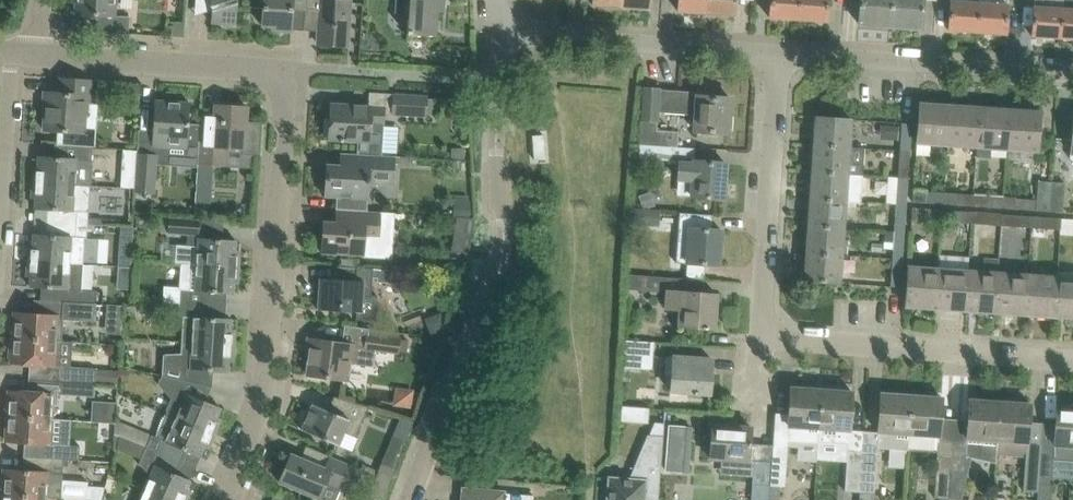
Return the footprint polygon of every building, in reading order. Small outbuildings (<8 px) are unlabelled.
[(73,2),(75,2),(75,13),(97,14),(96,31),(128,33),(129,16),(115,15),(116,0),(73,0),(73,2)] [(210,6),(211,6),(212,10),(211,22),(236,24),(237,1),(236,0),(210,0),(210,6)] [(262,25),(273,26),(272,30),(291,31),(293,1),(305,2),(306,2),(306,0),(264,0),(262,25)] [(306,2),(305,2),(304,8),(321,9),(318,44),(347,46),(350,0),(306,0),(306,2)] [(395,8),(409,9),(407,34),(436,35),(437,11),(444,12),(445,0),(396,0),(395,8)] [(621,7),(650,9),(650,0),(621,0),(621,7)] [(678,10),(706,13),(707,0),(678,0),(678,10)] [(706,13),(735,15),(736,0),(707,0),(706,13)] [(769,17),(798,19),(799,0),(770,0),(769,17)] [(798,19),(827,21),(828,0),(799,0),(798,19)] [(860,2),(859,23),(890,26),(891,0),(860,0),(860,2)] [(890,26),(921,28),(923,0),(891,0),(890,26)] [(950,0),(950,8),(948,30),(977,32),(979,2),(950,0)] [(1062,8),(1060,37),(1072,38),(1072,0),(1063,0),(1062,8)] [(979,2),(977,32),(1006,34),(1008,4),(979,2)] [(1062,8),(1033,6),(1031,36),(1060,37),(1062,8)] [(173,36),(183,37),(183,23),(174,22),(173,36)] [(57,131),(57,144),(93,146),(96,147),(99,103),(88,102),(90,80),(61,78),(60,93),(49,92),(49,103),(46,103),(44,130),(57,131)] [(131,97),(139,98),(140,84),(126,83),(125,90),(131,97)] [(643,89),(643,92),(640,144),(670,146),(670,139),(662,129),(656,130),(658,110),(695,112),(694,131),(728,133),(730,98),(698,96),(699,93),(659,91),(659,90),(643,89)] [(426,97),(394,95),(393,113),(425,115),(425,114),(426,98),(426,97)] [(190,103),(155,100),(152,145),(185,147),(186,150),(188,154),(198,154),(200,134),(200,124),(188,123),(190,103)] [(917,142),(939,144),(947,144),(950,105),(920,103),(917,142)] [(260,155),(262,122),(246,121),(247,106),(216,104),(214,125),(200,124),(200,134),(198,154),(198,164),(227,165),(228,148),(242,149),(242,154),(260,155)] [(358,141),(357,153),(382,155),(384,107),(331,104),(330,122),(328,124),(327,134),(329,136),(329,139),(358,141)] [(950,105),(947,144),(977,147),(980,107),(950,105)] [(980,107),(977,147),(976,156),(989,157),(990,147),(1007,149),(1009,109),(980,107)] [(1009,109),(1007,149),(1037,151),(1040,111),(1009,109)] [(816,117),(814,144),(849,147),(851,119),(816,117)] [(901,122),(899,150),(910,151),(912,123),(901,122)] [(880,139),(898,140),(899,125),(880,125),(880,139)] [(543,135),(532,136),(534,159),(545,158),(543,135)] [(32,166),(31,181),(75,184),(91,185),(92,161),(93,146),(57,144),(55,144),(54,157),(39,156),(38,166),(32,166)] [(670,146),(640,144),(639,158),(669,160),(670,146)] [(812,171),(861,175),(862,175),(864,148),(849,147),(814,144),(812,171)] [(464,150),(450,149),(450,159),(463,159),(464,150)] [(899,150),(897,177),(908,178),(910,151),(899,150)] [(156,154),(138,153),(137,179),(136,189),(136,192),(154,193),(156,154)] [(325,195),(338,196),(337,209),(341,209),(367,211),(369,183),(381,183),(381,179),(393,179),(394,164),(412,165),(412,157),(394,156),(395,156),(382,155),(357,153),(356,166),(327,165),(325,195)] [(692,196),(701,196),(723,198),(726,163),(704,161),(694,161),(694,164),(679,163),(678,178),(693,179),(692,196)] [(812,171),(810,198),(845,201),(859,202),(861,175),(812,171)] [(897,177),(896,204),(906,205),(908,178),(897,177)] [(122,178),(122,188),(135,189),(136,189),(137,179),(122,178)] [(214,180),(197,179),(195,205),(212,206),(214,180)] [(1015,199),(1014,208),(1049,211),(1051,181),(1038,180),(1037,200),(1015,199)] [(75,184),(31,181),(30,197),(36,198),(35,208),(48,209),(48,222),(88,225),(88,211),(89,211),(91,185),(75,184)] [(1051,181),(1049,211),(1063,211),(1065,182),(1051,181)] [(925,202),(926,191),(926,189),(914,188),(913,201),(925,202)] [(638,195),(643,208),(654,204),(650,191),(638,195)] [(926,191),(925,202),(955,204),(956,193),(926,191)] [(985,206),(986,195),(971,194),(970,205),(985,206)] [(986,195),(985,206),(1014,208),(1015,199),(1015,197),(986,195)] [(453,202),(452,217),(456,217),(469,218),(470,203),(468,197),(454,196),(453,202)] [(810,198),(808,225),(843,228),(845,201),(810,198)] [(896,204),(894,231),(904,232),(906,205),(896,204)] [(911,219),(933,221),(942,221),(942,210),(912,208),(911,219)] [(367,211),(341,209),(341,222),(323,221),(321,252),(364,254),(365,237),(379,238),(381,212),(367,211)] [(633,209),(632,223),(657,225),(658,211),(633,209)] [(942,210),(942,221),(971,223),(972,212),(942,210)] [(972,212),(971,223),(1001,225),(1002,214),(972,212)] [(1002,214),(1001,225),(1031,227),(1031,216),(1002,214)] [(1031,216),(1031,227),(1060,229),(1061,218),(1031,216)] [(469,218),(456,217),(454,231),(470,234),(473,219),(469,218)] [(168,232),(187,233),(199,234),(200,221),(169,219),(168,232)] [(27,244),(26,260),(83,263),(84,238),(87,238),(88,225),(48,222),(47,235),(34,234),(33,244),(27,244)] [(808,225),(806,253),(842,255),(843,228),(808,225)] [(687,263),(697,263),(719,265),(721,229),(689,227),(687,263)] [(894,231),(892,259),(902,259),(904,232),(894,231)] [(175,263),(181,263),(239,267),(240,251),(236,251),(236,240),(198,238),(198,245),(177,244),(175,263)] [(119,246),(117,266),(133,267),(134,248),(119,246)] [(842,255),(806,253),(804,280),(840,282),(842,255)] [(938,269),(936,308),(966,310),(968,271),(969,256),(939,254),(938,269)] [(968,271),(966,310),(995,312),(998,273),(999,258),(984,257),(983,272),(968,271)] [(341,258),(341,266),(355,267),(356,258),(341,258)] [(892,259),(890,286),(900,286),(902,259),(892,259)] [(63,301),(83,303),(96,304),(97,290),(85,289),(81,289),(83,263),(26,260),(25,275),(31,276),(30,286),(52,287),(64,288),(63,301)] [(163,301),(179,302),(201,304),(202,291),(233,293),(234,282),(238,282),(239,267),(181,263),(180,287),(164,286),(163,301)] [(318,294),(319,293),(318,309),(357,312),(356,319),(375,320),(376,310),(377,295),(371,295),(372,278),(377,278),(376,282),(398,283),(399,270),(355,267),(341,266),(335,266),(334,279),(321,278),(319,278),(320,280),(323,291),(319,292),(318,292),(318,294)] [(905,306),(936,308),(938,269),(908,267),(905,306)] [(998,273),(995,312),(1025,314),(1028,275),(998,273)] [(630,274),(629,289),(666,292),(665,308),(680,309),(679,325),(703,327),(703,328),(707,329),(707,327),(714,328),(716,294),(680,291),(681,278),(630,274)] [(1028,275),(1025,314),(1054,316),(1057,277),(1028,275)] [(1054,316),(1072,318),(1072,278),(1057,277),(1054,316)] [(82,320),(83,303),(63,301),(62,319),(82,320)] [(201,304),(179,302),(178,316),(183,316),(181,342),(234,345),(235,330),(231,329),(231,319),(200,317),(201,304)] [(15,311),(14,338),(56,340),(58,314),(15,311)] [(343,362),(352,363),(373,366),(375,350),(398,353),(399,338),(367,334),(365,348),(354,347),(354,344),(308,338),(306,353),(309,353),(306,374),(341,379),(343,362)] [(56,340),(14,338),(12,364),(55,367),(56,340)] [(625,340),(624,354),(653,356),(654,342),(625,340)] [(163,353),(162,375),(186,380),(186,369),(228,371),(229,361),(233,361),(234,345),(181,342),(181,352),(163,353)] [(712,359),(690,357),(666,356),(665,374),(672,374),(670,391),(693,392),(693,394),(698,394),(698,393),(709,394),(712,359)] [(59,365),(58,381),(95,383),(118,384),(118,370),(96,369),(96,368),(59,365)] [(119,380),(130,381),(131,369),(119,368),(119,380)] [(186,380),(162,375),(161,379),(160,378),(158,384),(171,398),(166,410),(167,411),(166,413),(215,434),(221,419),(217,417),(221,408),(204,401),(210,386),(186,380)] [(396,386),(393,404),(411,406),(413,388),(396,386)] [(819,442),(821,389),(791,387),(788,426),(789,426),(788,441),(819,443),(819,442)] [(830,440),(848,441),(852,391),(821,389),(819,442),(827,442),(830,440)] [(10,390),(8,416),(51,419),(53,392),(10,390)] [(881,393),(878,432),(877,446),(908,449),(909,434),(911,395),(881,393)] [(911,395),(909,434),(939,436),(942,397),(911,395)] [(334,412),(313,403),(302,429),(338,445),(343,432),(356,437),(369,406),(334,396),(333,397),(340,400),(334,412)] [(952,457),(951,471),(964,472),(965,454),(994,461),(995,454),(995,453),(996,453),(997,440),(1000,401),(970,399),(966,443),(953,442),(952,457)] [(995,454),(1025,456),(1022,490),(1036,491),(1036,499),(1040,443),(1027,442),(1030,403),(1000,401),(997,440),(996,453),(995,453),(995,454)] [(92,421),(115,423),(115,419),(116,403),(93,402),(92,421)] [(620,419),(647,420),(648,405),(621,404),(620,419)] [(1036,499),(1050,499),(1053,457),(1072,459),(1072,406),(1057,405),(1054,444),(1040,443),(1036,499)] [(115,419),(115,423),(114,433),(146,447),(181,462),(186,450),(200,456),(205,446),(209,448),(215,434),(166,413),(166,414),(164,414),(155,436),(115,419)] [(51,419),(8,416),(7,442),(49,445),(51,419)] [(398,419),(394,430),(406,434),(410,423),(398,419)] [(653,420),(647,435),(648,435),(663,436),(664,421),(653,420)] [(710,457),(722,458),(720,474),(753,476),(752,484),(751,499),(768,499),(769,485),(770,460),(749,459),(751,427),(712,424),(710,457)] [(664,436),(663,436),(648,435),(630,480),(611,478),(610,489),(606,489),(606,499),(660,499),(664,436)] [(53,458),(68,460),(79,460),(80,446),(54,444),(53,458)] [(770,460),(769,485),(786,486),(788,445),(772,445),(770,460)] [(169,499),(186,499),(190,491),(186,490),(190,480),(175,474),(181,462),(146,447),(139,464),(151,476),(145,490),(169,499)] [(844,491),(844,499),(858,499),(862,451),(847,450),(844,491)] [(858,499),(869,499),(870,492),(874,493),(877,453),(862,451),(858,499)] [(361,469),(330,456),(325,468),(291,453),(279,482),(322,499),(336,499),(345,478),(354,481),(353,483),(355,483),(361,469)] [(952,457),(937,456),(934,497),(939,497),(939,499),(949,499),(950,487),(951,471),(952,457)] [(5,468),(3,494),(46,497),(62,498),(63,466),(68,466),(68,460),(53,458),(52,471),(5,468)] [(381,463),(376,475),(389,481),(394,468),(381,463)] [(389,481),(376,475),(372,486),(384,491),(389,481)] [(90,499),(102,499),(105,488),(89,487),(88,499),(90,499)] [(534,495),(464,489),(463,499),(533,499),(534,495)] [(140,499),(169,499),(145,490),(140,499)]
